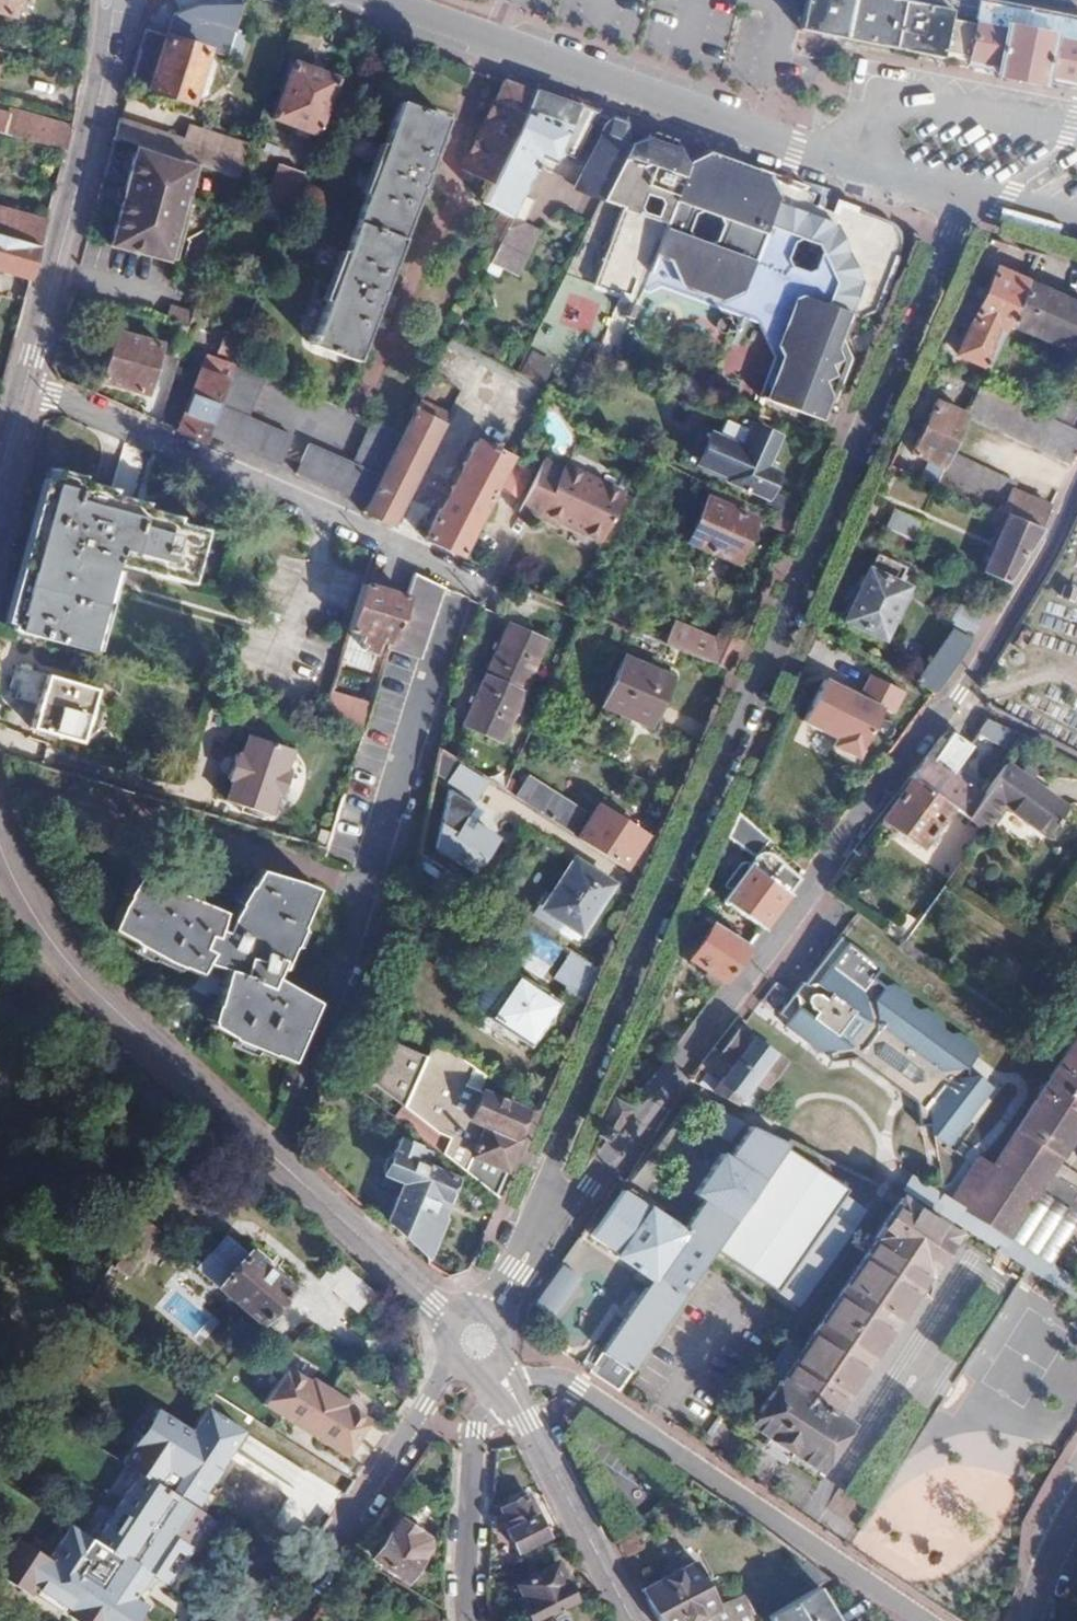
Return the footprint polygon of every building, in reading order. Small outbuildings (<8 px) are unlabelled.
[(12,20),(17,0),(0,0),(0,16),(12,20)] [(1071,45),(1057,42),(1045,40),(1021,35),(1006,32),(991,28),(975,25),(974,28),(952,23),(954,15),(880,0),(806,0),(798,37),(827,43),(943,67),(945,59),(969,64),(967,71),(997,77),(996,81),(1010,84),(1034,89),(1047,92),(1049,84),(1076,90),(1076,84),(1076,46),(1071,45)] [(164,40),(147,33),(130,90),(182,107),(201,50),(226,59),(243,7),(202,4),(174,14),(164,40)] [(975,25),(991,28),(1006,32),(1021,35),(1045,40),(1057,42),(1071,45),(1076,46),(1076,26),(979,6),(975,25)] [(320,138),(338,87),(292,70),(273,122),(320,138)] [(492,182),(535,96),(504,85),(468,171),(492,182)] [(514,218),(515,217),(526,195),(542,162),(552,167),(559,155),(575,164),(599,117),(581,111),(581,108),(536,93),(535,96),(492,182),(482,203),(501,212),(514,218)] [(450,121),(404,104),(387,147),(383,146),(364,195),(369,196),(347,258),(342,256),(324,304),(330,307),(315,346),(361,363),(380,312),(386,318),(393,295),(386,298),(425,191),(429,196),(438,174),(429,177),(450,121)] [(67,149),(72,132),(0,112),(0,133),(67,149)] [(241,176),(248,156),(123,116),(120,127),(117,136),(140,143),(198,162),(241,176)] [(632,144),(627,126),(612,121),(577,193),(603,205),(632,144)] [(547,387),(577,403),(601,357),(620,364),(625,350),(651,276),(713,299),(769,178),(712,158),(699,164),(690,168),(683,150),(637,133),(632,144),(603,205),(602,206),(520,372),(547,387)] [(198,162),(140,143),(109,240),(169,260),(185,212),(179,210),(181,202),(184,203),(198,162)] [(297,201),(305,178),(282,171),(274,194),(297,201)] [(812,418),(850,313),(876,322),(910,226),(863,210),(769,178),(713,299),(762,317),(773,358),(759,398),(812,418)] [(515,217),(525,221),(536,200),(526,195),(515,217)] [(179,210),(185,212),(187,204),(184,203),(181,202),(179,210)] [(41,245),(48,220),(0,208),(0,234),(41,245)] [(485,244),(498,250),(514,218),(501,212),(485,244)] [(498,250),(492,264),(518,277),(542,230),(525,221),(515,217),(514,218),(498,250)] [(32,277),(40,249),(41,245),(0,234),(0,269),(32,277)] [(952,353),(987,369),(1006,326),(1025,287),(991,271),(979,296),(952,353)] [(625,350),(680,370),(713,299),(651,276),(625,350)] [(1025,287),(1006,326),(1076,359),(1076,311),(1025,287)] [(713,299),(680,370),(759,398),(773,358),(762,317),(713,299)] [(190,328),(195,313),(177,308),(172,323),(190,328)] [(172,323),(171,323),(164,344),(162,352),(178,356),(181,344),(184,345),(190,328),(172,323)] [(150,392),(162,352),(164,344),(119,331),(106,380),(150,392)] [(231,382),(212,434),(282,465),(293,438),(253,421),(271,378),(238,364),(234,376),(231,382)] [(963,419),(1069,466),(1076,448),(1076,431),(1072,429),(1076,418),(1076,374),(1065,369),(1043,415),(979,386),(963,419)] [(181,430),(209,442),(212,434),(231,382),(202,372),(181,430)] [(379,515),(396,522),(437,441),(443,430),(450,415),(423,402),(416,416),(415,417),(406,435),(387,475),(372,504),(368,511),(379,515)] [(928,463),(919,482),(932,487),(948,452),(963,419),(934,405),(910,455),(928,463)] [(727,416),(717,437),(709,433),(696,462),(726,476),(724,479),(761,497),(772,473),(759,467),(773,437),(727,416)] [(300,473),(372,504),(387,475),(406,435),(377,424),(358,465),(311,446),(300,473)] [(429,537),(465,552),(512,457),(477,441),(429,537)] [(1002,517),(1038,532),(1043,524),(1049,509),(1013,492),(1016,484),(948,452),(932,487),(1002,517)] [(546,509),(559,515),(605,538),(627,492),(567,462),(566,465),(547,455),(521,507),(541,517),(546,509)] [(57,470),(14,628),(99,653),(123,567),(192,585),(207,531),(181,524),(182,518),(146,509),(148,504),(116,496),(117,491),(83,482),(84,477),(57,470)] [(794,522),(800,508),(772,495),(765,508),(780,515),(794,522)] [(751,519),(704,500),(686,542),(733,562),(751,519)] [(555,524),(559,515),(546,509),(541,517),(555,524)] [(893,511),(884,529),(913,542),(922,525),(893,511)] [(789,534),(794,522),(780,515),(774,526),(789,534)] [(979,572),(1005,583),(1038,532),(1002,517),(979,572)] [(873,554),(841,622),(883,641),(906,590),(896,585),(905,568),(873,554)] [(423,658),(445,587),(439,584),(416,574),(409,597),(395,641),(393,650),(423,658)] [(395,641),(409,597),(366,585),(353,628),(368,633),(365,643),(379,647),(382,637),(395,641)] [(913,684),(930,692),(984,617),(962,603),(951,619),(968,631),(963,638),(950,632),(913,684)] [(505,621),(482,674),(519,690),(542,637),(505,621)] [(667,645),(729,670),(746,631),(730,625),(720,642),(676,624),(667,645)] [(666,676),(622,657),(602,704),(646,724),(666,676)] [(329,720),(367,731),(372,717),(343,708),(345,698),(375,707),(386,672),(344,659),(326,719),(329,720)] [(97,694),(19,671),(14,689),(23,692),(21,701),(43,706),(36,734),(82,748),(83,743),(93,734),(98,735),(104,711),(99,710),(95,698),(97,694)] [(519,690),(482,674),(460,726),(497,742),(519,690)] [(892,715),(903,690),(865,674),(857,692),(818,675),(795,728),(858,755),(879,709),(892,715)] [(1015,736),(982,718),(974,733),(1007,751),(1015,736)] [(912,780),(946,804),(962,815),(978,795),(947,773),(966,745),(948,732),(941,736),(909,778),(912,780)] [(287,774),(294,749),(254,738),(247,740),(244,757),(238,755),(230,782),(235,783),(230,803),(275,816),(281,794),(288,790),(291,780),(287,774)] [(461,763),(439,749),(435,766),(418,842),(416,854),(448,874),(453,847),(442,845),(444,835),(449,835),(461,763)] [(962,815),(980,827),(982,828),(999,805),(1043,836),(1062,808),(999,765),(978,795),(962,815)] [(525,776),(513,796),(534,810),(567,831),(577,814),(557,801),(559,798),(525,776)] [(912,780),(883,819),(917,844),(946,804),(912,780)] [(639,877),(654,843),(596,806),(577,838),(639,877)] [(731,938),(745,948),(796,876),(760,850),(767,839),(735,815),(724,841),(751,861),(742,873),(728,894),(723,901),(745,918),(731,938)] [(929,853),(920,865),(934,875),(943,863),(929,853)] [(611,883),(574,860),(543,909),(580,932),(611,883)] [(728,894),(742,873),(735,869),(721,888),(728,894)] [(231,916),(135,877),(118,906),(108,931),(166,962),(197,975),(219,984),(208,1025),(227,1035),(290,1061),(315,1002),(278,979),(315,888),(291,878),(259,870),(231,916)] [(685,954),(721,981),(745,948),(731,938),(707,922),(685,954)] [(517,948),(551,964),(560,946),(526,930),(517,948)] [(587,996),(598,971),(569,952),(555,976),(587,996)] [(852,1061),(914,1106),(916,1124),(930,1124),(931,1138),(946,1147),(992,1086),(967,1066),(974,1057),(973,1045),(958,1033),(949,1036),(941,1031),(939,1019),(926,1009),(916,1012),(909,1007),(907,996),(893,985),(884,987),(871,979),(863,990),(831,967),(818,983),(807,987),(801,983),(792,994),(797,999),(798,1010),(785,1027),(818,1052),(830,1051),(833,1063),(852,1061)] [(546,1009),(490,972),(464,1012),(521,1049),(546,1009)] [(949,1204),(1049,1264),(1067,1235),(1065,1230),(1063,1226),(1062,1224),(1049,1221),(1034,1216),(1023,1209),(1029,1200),(1076,1123),(1076,1030),(1044,1083),(990,1171),(975,1161),(949,1204)] [(709,1068),(697,1085),(748,1109),(780,1064),(737,1031),(718,1056),(729,1065),(721,1076),(709,1068)] [(471,1064),(436,1040),(405,1112),(432,1136),(446,1141),(441,1153),(455,1164),(494,1196),(508,1161),(517,1138),(511,1136),(521,1112),(462,1085),(471,1064)] [(720,1145),(738,1121),(698,1096),(682,1122),(720,1145)] [(598,1135),(607,1139),(627,1111),(612,1101),(598,1135)] [(587,1372),(615,1391),(709,1255),(783,1146),(747,1127),(725,1159),(719,1154),(691,1195),(701,1201),(681,1231),(668,1222),(647,1207),(646,1209),(619,1190),(587,1235),(614,1255),(613,1256),(638,1274),(648,1281),(634,1301),(613,1332),(587,1372)] [(403,1181),(385,1226),(419,1256),(432,1221),(428,1220),(433,1207),(446,1211),(457,1182),(411,1162),(417,1145),(400,1138),(386,1174),(403,1181)] [(783,1154),(712,1258),(769,1296),(784,1272),(804,1285),(824,1256),(805,1243),(838,1193),(783,1154)] [(927,1212),(1019,1271),(1076,1308),(1076,1282),(1049,1264),(949,1204),(906,1178),(898,1190),(929,1208),(927,1212)] [(897,1193),(927,1212),(929,1208),(898,1190),(897,1193)] [(1072,1227),(1029,1200),(1023,1209),(1034,1216),(1049,1221),(1062,1224),(1063,1226),(1065,1230),(1067,1235),(1072,1227)] [(767,1397),(743,1433),(764,1446),(763,1449),(784,1463),(786,1461),(811,1476),(843,1426),(829,1416),(921,1273),(924,1276),(948,1237),(894,1204),(870,1240),(874,1242),(799,1355),(786,1348),(757,1390),(767,1397)] [(114,1265),(112,1267),(131,1279),(159,1235),(140,1222),(114,1265)] [(249,1256),(224,1236),(197,1269),(260,1322),(287,1289),(249,1256)] [(249,1256),(287,1289),(292,1283),(254,1251),(249,1256)] [(582,1277),(561,1263),(531,1304),(551,1321),(582,1277)] [(343,1458),(368,1414),(280,1365),(255,1409),(343,1458)] [(3,1584),(67,1620),(132,1620),(141,1605),(130,1599),(145,1574),(164,1585),(185,1547),(172,1540),(237,1427),(199,1405),(186,1429),(154,1410),(83,1535),(61,1522),(41,1557),(24,1548),(3,1584)] [(290,1450),(258,1430),(239,1461),(249,1468),(241,1482),(263,1495),(270,1482),(275,1484),(286,1466),(282,1464),(290,1450)] [(551,1512),(549,1508),(537,1515),(527,1495),(500,1509),(509,1529),(505,1531),(514,1550),(559,1527),(551,1512)] [(326,1531),(334,1520),(309,1504),(296,1526),(319,1542),(326,1531)] [(397,1519),(391,1529),(400,1534),(407,1525),(397,1519)] [(381,1542),(369,1535),(359,1550),(403,1578),(424,1545),(424,1537),(407,1525),(400,1534),(391,1529),(381,1542)] [(512,1583),(523,1604),(520,1606),(527,1620),(573,1597),(566,1582),(570,1580),(560,1559),(512,1583)] [(641,1592),(656,1620),(755,1620),(756,1620),(741,1593),(715,1607),(693,1564),(641,1592)] [(766,1614),(770,1620),(838,1620),(816,1584),(766,1614)] [(221,1605),(211,1620),(247,1620),(221,1605)]
